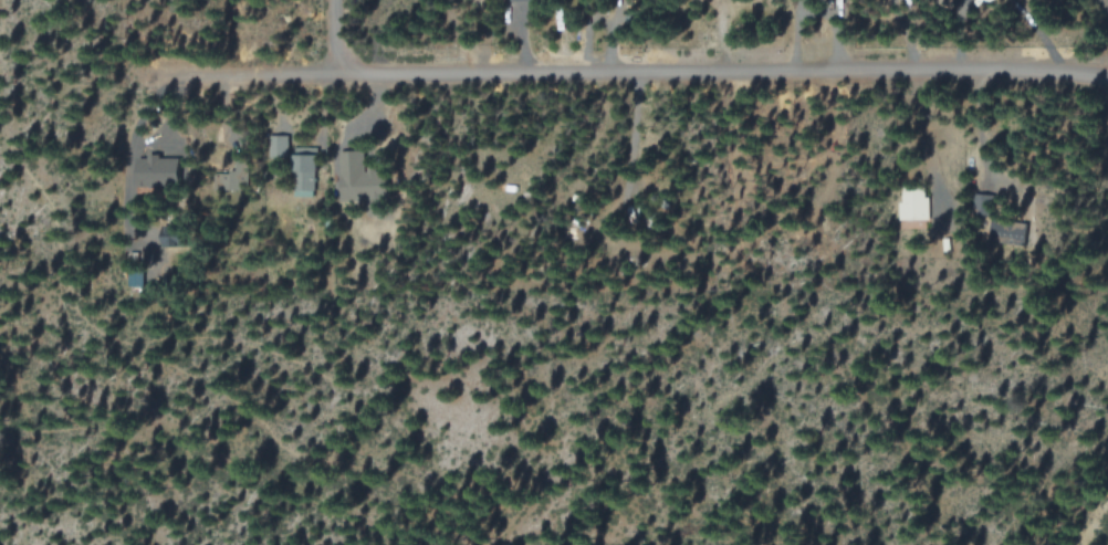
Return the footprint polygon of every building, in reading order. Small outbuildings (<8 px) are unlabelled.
[(160,160),(159,154),(136,159),(142,187),(179,179),(174,157),(160,160)] [(294,196),(313,195),(313,173),(318,172),(317,154),(293,154),(294,196)] [(899,221),(929,219),(928,196),(924,196),(924,186),(901,187),(902,201),(898,201),(899,221)]
